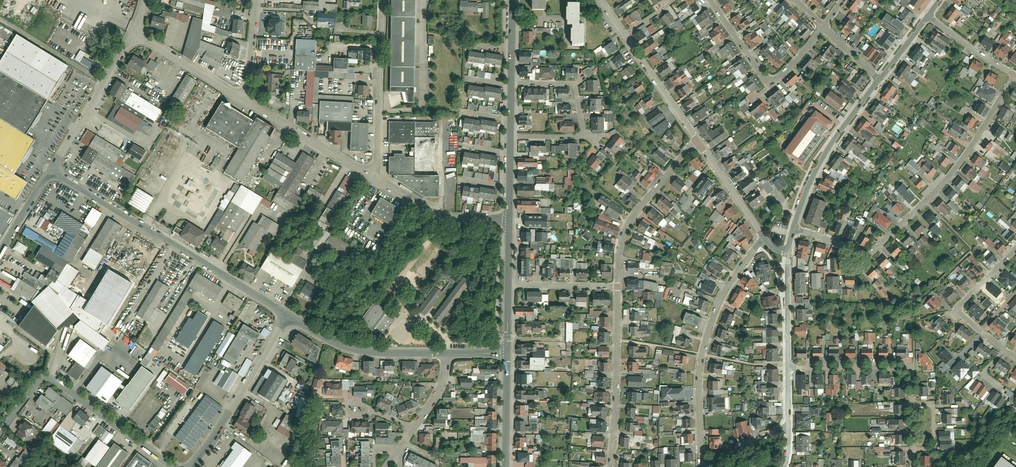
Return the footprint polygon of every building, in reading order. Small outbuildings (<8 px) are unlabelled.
[(181,1),(180,3),(202,9),(200,17),(191,15),(185,45),(219,64),(224,52),(236,56),(240,46),(226,41),(222,49),(197,40),(200,31),(226,38),(228,30),(208,25),(213,6),(205,4),(206,0),(175,0),(181,1)] [(336,4),(317,4),(317,0),(301,0),(301,12),(320,12),(320,25),(336,25),(336,4)] [(413,104),(414,0),(391,0),(390,94),(402,94),(405,104),(413,104)] [(460,10),(480,10),(480,17),(489,17),(489,4),(478,4),(478,0),(460,0),(460,10)] [(545,0),(533,0),(533,11),(545,11),(545,0)] [(694,0),(684,0),(694,13),(700,8),(694,0)] [(729,0),(722,0),(720,1),(730,15),(737,10),(729,0)] [(831,7),(824,0),(811,0),(826,14),(831,7)] [(861,0),(854,0),(847,7),(853,12),(863,2),(861,0)] [(873,7),(877,10),(881,5),(874,0),(869,0),(875,4),(873,7)] [(575,46),(584,46),(583,25),(580,25),(579,2),(567,2),(567,25),(572,25),(572,46),(575,46)] [(629,9),(624,2),(616,7),(622,15),(629,9)] [(813,27),(787,2),(781,8),(801,28),(798,32),(803,37),(813,27)] [(34,15),(38,10),(33,6),(29,11),(34,15)] [(961,11),(954,6),(946,17),(952,22),(961,11)] [(991,16),(995,19),(1001,9),(998,6),(991,16)] [(176,11),(159,9),(158,15),(175,18),(176,11)] [(717,21),(708,9),(696,19),(705,30),(717,21)] [(913,17),(906,10),(900,16),(907,23),(913,17)] [(675,22),(670,13),(663,18),(668,26),(675,22)] [(625,19),(630,26),(637,21),(632,14),(625,19)] [(733,19),(742,31),(751,25),(746,17),(742,19),(740,15),(733,19)] [(162,29),(164,18),(150,16),(148,27),(162,29)] [(374,16),(364,16),(364,28),(374,28),(374,16)] [(267,31),(270,31),(269,38),(278,39),(279,36),(281,36),(282,20),(270,20),(270,24),(268,24),(267,31)] [(848,35),(855,24),(849,20),(842,30),(848,35)] [(243,22),(233,22),(233,35),(243,36),(243,22)] [(760,25),(767,35),(772,31),(765,22),(760,25)] [(536,30),(536,34),(552,34),(552,30),(560,30),(560,24),(548,24),(548,30),(536,30)] [(990,35),(994,29),(987,24),(985,28),(986,29),(985,31),(990,35)] [(729,37),(721,26),(709,34),(717,45),(729,37)] [(998,41),(992,50),(1001,57),(1009,46),(1005,43),(1007,41),(1006,40),(1011,33),(1005,29),(1001,36),(1000,35),(996,40),(998,41)] [(647,38),(642,30),(635,35),(641,42),(647,38)] [(652,35),(653,39),(664,33),(662,30),(652,35)] [(763,41),(755,30),(746,38),(754,49),(763,41)] [(951,43),(935,30),(927,41),(943,53),(951,43)] [(532,44),(532,32),(524,32),(524,44),(532,44)] [(889,32),(882,40),(892,48),(899,40),(889,32)] [(993,40),(984,34),(978,43),(987,49),(993,40)] [(15,175),(35,142),(26,136),(69,66),(18,35),(0,64),(0,190),(17,200),(28,183),(15,175)] [(651,37),(640,46),(646,55),(658,46),(651,37)] [(791,37),(785,42),(796,54),(798,52),(791,45),(795,41),(791,37)] [(351,124),(352,108),(352,99),(317,98),(318,80),(353,81),(354,73),(348,73),(348,59),(334,58),(333,64),(315,64),(317,41),(297,40),(294,70),(307,70),(305,112),(296,112),(296,122),(331,123),(331,146),(344,146),(344,133),(351,133),(351,153),(367,153),(367,125),(351,124)] [(617,50),(610,42),(604,47),(610,55),(617,50)] [(740,53),(732,42),(726,46),(734,57),(740,53)] [(829,61),(837,51),(826,43),(818,53),(829,61)] [(870,45),(867,48),(861,43),(856,49),(869,59),(876,50),(870,45)] [(917,62),(926,51),(919,46),(911,57),(917,62)] [(781,62),(766,47),(761,52),(776,67),(781,62)] [(369,48),(349,48),(349,57),(369,58),(369,48)] [(540,51),(517,50),(516,60),(531,60),(531,57),(540,57),(540,51)] [(484,63),(501,64),(502,54),(469,51),(468,63),(484,64),(484,63)] [(1015,65),(1015,54),(1013,51),(1007,58),(1015,65)] [(626,59),(621,52),(609,61),(614,68),(626,59)] [(663,60),(657,52),(650,57),(657,65),(663,60)] [(968,65),(972,61),(964,53),(960,58),(968,65)] [(133,55),(127,66),(139,74),(143,67),(153,73),(158,64),(150,60),(148,65),(133,55)] [(884,61),(878,56),(871,63),(877,68),(884,61)] [(816,63),(810,57),(800,67),(807,73),(816,63)] [(752,70),(744,59),(734,66),(742,77),(752,70)] [(983,66),(975,60),(970,67),(978,73),(983,66)] [(912,66),(908,63),(897,75),(911,87),(920,76),(911,68),(912,66)] [(673,70),(668,64),(658,70),(663,77),(673,70)] [(542,68),(541,76),(554,77),(555,65),(552,65),(552,69),(542,68)] [(583,71),(585,75),(588,74),(589,76),(599,70),(597,67),(594,69),(592,65),(583,71)] [(635,73),(629,65),(621,72),(627,79),(635,73)] [(527,66),(516,66),(516,74),(527,74),(527,66)] [(923,78),(926,75),(915,66),(912,68),(923,78)] [(575,67),(561,68),(562,77),(575,76),(575,67)] [(967,72),(966,72),(968,69),(964,67),(958,76),(963,79),(967,72)] [(995,84),(1000,77),(990,71),(985,78),(995,84)] [(801,80),(794,73),(784,82),(790,89),(801,80)] [(762,85),(753,74),(743,81),(752,92),(762,85)] [(171,101),(181,107),(197,81),(186,75),(171,101)] [(282,77),(270,75),(269,104),(289,115),(290,94),(284,93),(284,102),(281,100),(282,77)] [(855,83),(860,87),(866,79),(861,75),(855,83)] [(675,77),(668,81),(672,89),(680,84),(675,77)] [(598,94),(598,81),(589,81),(589,94),(598,94)] [(127,88),(118,82),(109,95),(116,99),(113,104),(116,106),(109,118),(134,134),(145,116),(154,121),(160,111),(159,113),(125,91),(127,88)] [(647,89),(642,82),(634,88),(639,94),(647,89)] [(844,83),(839,89),(850,98),(855,93),(844,83)] [(889,101),(897,89),(891,84),(882,96),(889,101)] [(370,85),(358,85),(358,96),(370,96),(370,85)] [(499,99),(500,88),(467,85),(466,96),(499,99)] [(790,101),(779,86),(767,95),(772,102),(779,97),(786,105),(790,101)] [(688,94),(683,87),(676,93),(681,99),(688,94)] [(979,88),(976,92),(988,101),(994,93),(988,89),(985,92),(979,88)] [(800,96),(795,90),(788,96),(793,101),(800,96)] [(545,91),(524,91),(524,101),(545,102),(545,91)] [(833,92),(827,99),(839,109),(845,102),(833,92)] [(892,105),(899,96),(896,93),(889,102),(892,105)] [(651,95),(638,105),(644,113),(658,103),(651,95)] [(927,105),(929,107),(935,99),(932,97),(927,105)] [(698,105),(692,98),(683,105),(689,112),(698,105)] [(760,100),(748,110),(755,119),(768,110),(760,100)] [(599,111),(599,101),(590,101),(590,111),(599,111)] [(888,117),(880,111),(884,106),(878,101),(869,112),(884,122),(888,117)] [(204,128),(239,149),(255,122),(244,116),(220,102),(204,128)] [(981,114),(986,106),(979,102),(974,110),(981,114)] [(1011,110),(1001,104),(995,114),(1004,120),(1011,110)] [(571,115),(571,107),(558,107),(558,115),(571,115)] [(769,111),(775,121),(779,119),(773,109),(769,111)] [(785,150),(803,164),(835,123),(816,109),(785,150)] [(705,118),(698,110),(691,115),(698,124),(705,118)] [(527,115),(515,115),(515,126),(527,126),(527,115)] [(671,124),(667,117),(656,124),(660,131),(671,124)] [(972,129),(977,121),(970,117),(965,125),(972,129)] [(257,118),(255,122),(239,149),(225,172),(243,183),(275,129),(257,118)] [(498,133),(499,121),(464,118),(463,130),(498,133)] [(602,131),(602,120),(593,120),(593,131),(602,131)] [(572,130),(572,121),(557,121),(557,130),(572,130)] [(869,125),(863,121),(856,132),(870,142),(874,138),(865,131),(869,125)] [(394,157),(389,157),(389,175),(394,175),(394,179),(424,197),(439,197),(439,176),(415,175),(415,137),(435,137),(435,122),(389,122),(389,144),(414,144),(414,157),(404,157),(404,154),(394,154),(394,157)] [(698,127),(712,147),(728,136),(720,124),(712,130),(706,122),(698,127)] [(1007,137),(1010,132),(994,122),(989,130),(999,136),(1002,132),(1003,133),(1002,134),(1007,137)] [(960,129),(954,125),(949,132),(964,141),(968,134),(960,129)] [(88,148),(81,159),(117,181),(121,175),(131,181),(135,175),(121,167),(128,155),(87,130),(80,142),(88,148)] [(668,145),(674,136),(667,131),(661,140),(668,145)] [(623,140),(617,135),(608,147),(614,152),(623,140)] [(850,136),(843,148),(849,153),(853,146),(862,152),(865,146),(850,136)] [(992,144),(986,140),(983,145),(988,149),(992,144)] [(895,141),(892,146),(897,150),(901,145),(895,141)] [(936,150),(932,157),(935,159),(944,147),(938,143),(936,145),(931,142),(929,145),(936,150)] [(954,154),(959,147),(953,143),(949,150),(954,154)] [(140,161),(146,151),(134,144),(128,154),(140,161)] [(577,144),(550,145),(550,151),(564,151),(564,157),(573,157),(573,151),(577,151),(577,144)] [(542,155),(542,145),(525,145),(525,158),(518,158),(518,166),(538,166),(538,155),(542,155)] [(452,146),(442,153),(445,156),(455,149),(452,146)] [(731,153),(726,146),(716,152),(721,159),(731,153)] [(669,160),(656,149),(650,157),(663,167),(669,160)] [(606,155),(602,151),(590,164),(599,172),(602,169),(598,165),(606,155)] [(290,172),(283,183),(279,190),(272,201),(295,214),(302,199),(294,194),(315,160),(302,152),(296,163),(290,172)] [(950,160),(941,152),(935,160),(945,168),(950,160)] [(290,172),(296,163),(279,153),(262,179),(279,190),(283,183),(280,181),(287,170),(290,172)] [(497,156),(464,153),(463,163),(497,166),(497,156)] [(982,167),(987,160),(977,153),(972,160),(982,167)] [(755,167),(747,155),(737,162),(741,168),(745,165),(750,170),(755,167)] [(844,160),(838,155),(829,165),(836,170),(844,160)] [(216,156),(210,167),(215,170),(221,159),(216,156)] [(704,165),(696,156),(689,162),(698,171),(704,165)] [(888,163),(891,165),(896,158),(893,156),(888,163)] [(649,164),(641,158),(637,164),(644,170),(649,164)] [(738,165),(732,158),(723,164),(729,172),(738,165)] [(998,167),(1006,172),(1011,167),(1002,161),(998,167)] [(939,171),(931,163),(929,164),(923,170),(932,178),(939,171)] [(977,172),(967,164),(961,172),(971,179),(977,172)] [(657,172),(652,167),(641,180),(647,185),(657,172)] [(464,168),(463,176),(471,177),(472,172),(467,171),(467,168),(464,168)] [(747,175),(741,168),(731,176),(737,183),(747,175)] [(985,175),(988,177),(990,174),(981,168),(978,174),(984,178),(985,175)] [(574,189),(574,169),(568,169),(568,177),(564,177),(564,189),(574,189)] [(283,183),(290,172),(287,170),(280,181),(283,183)] [(488,174),(482,174),(482,180),(493,181),(494,172),(489,171),(488,174)] [(529,181),(529,173),(518,173),(518,181),(529,181)] [(980,177),(977,174),(972,179),(976,182),(980,177)] [(710,187),(716,181),(710,175),(704,180),(710,187)] [(318,222),(328,228),(356,182),(346,176),(318,222)] [(969,183),(959,176),(954,182),(964,190),(969,183)] [(927,183),(920,177),(913,184),(920,190),(927,183)] [(685,185),(676,178),(670,186),(678,192),(685,185)] [(786,186),(781,178),(774,183),(780,191),(786,186)] [(627,179),(621,185),(627,189),(632,184),(627,179)] [(753,179),(743,186),(747,193),(758,186),(753,179)] [(771,179),(762,185),(768,193),(773,190),(771,187),(775,185),(771,179)] [(827,189),(829,183),(823,180),(821,186),(827,189)] [(968,186),(977,193),(982,187),(973,180),(968,186)] [(224,213),(219,210),(204,234),(209,237),(215,228),(222,232),(219,237),(217,236),(214,240),(209,237),(206,242),(222,251),(234,232),(236,233),(248,212),(252,215),(259,204),(268,209),(271,203),(236,182),(232,188),(237,191),(234,197),(231,195),(228,200),(230,202),(224,213)] [(497,189),(463,186),(462,197),(496,200),(497,189)] [(531,196),(531,186),(518,186),(518,196),(531,196)] [(730,198),(723,186),(710,196),(702,191),(697,199),(710,208),(716,199),(720,205),(730,198)] [(199,214),(206,201),(182,187),(175,200),(184,205),(184,206),(199,214)] [(321,195),(310,187),(306,193),(317,201),(321,195)] [(959,195),(951,187),(945,194),(953,201),(959,195)] [(887,197),(893,192),(889,188),(887,190),(885,188),(882,190),(887,197)] [(151,199),(137,190),(128,204),(143,213),(151,199)] [(916,198),(909,191),(903,197),(910,204),(916,198)] [(270,192),(266,200),(271,203),(275,194),(270,192)] [(630,205),(637,197),(632,193),(625,201),(630,205)] [(674,204),(661,194),(655,202),(668,212),(674,204)] [(760,194),(749,200),(752,205),(762,200),(760,194)] [(622,210),(601,196),(598,200),(609,207),(606,211),(617,218),(622,210)] [(398,209),(381,198),(371,214),(389,224),(398,209)] [(826,201),(817,198),(807,223),(816,227),(826,201)] [(943,199),(935,207),(940,212),(948,204),(943,199)] [(540,208),(540,201),(518,201),(518,210),(527,210),(527,216),(549,216),(549,208),(540,208)] [(904,209),(897,202),(892,208),(899,215),(904,209)] [(741,213),(734,203),(727,208),(734,218),(741,213)] [(100,334),(108,324),(133,284),(110,270),(90,302),(68,289),(80,271),(70,265),(102,214),(98,211),(93,208),(83,224),(63,212),(55,225),(68,233),(76,238),(63,258),(42,246),(34,258),(52,269),(46,278),(37,272),(33,277),(48,288),(42,295),(33,290),(33,285),(23,278),(23,281),(18,280),(12,290),(31,300),(35,305),(58,331),(59,331),(64,326),(73,329),(74,329),(103,350),(110,341),(100,334)] [(665,219),(651,208),(646,215),(660,226),(665,219)] [(1010,222),(1015,216),(1015,215),(1015,211),(1014,210),(1014,209),(1006,219),(1010,222)] [(848,222),(850,211),(847,211),(846,215),(843,214),(841,220),(848,222)] [(873,218),(886,228),(891,222),(878,212),(873,218)] [(719,214),(713,221),(720,227),(727,220),(719,214)] [(940,223),(930,214),(923,220),(929,227),(933,223),(936,226),(929,232),(936,238),(942,232),(936,227),(940,223)] [(1010,222),(1006,219),(1000,214),(996,219),(1006,227),(1010,223),(1009,223),(1010,222)] [(253,222),(240,244),(249,250),(247,253),(253,257),(268,231),(275,235),(280,226),(262,215),(257,224),(253,222)] [(122,227),(109,219),(82,262),(96,270),(122,227)] [(617,227),(597,219),(594,227),(614,235),(617,227)] [(727,224),(731,226),(727,232),(730,234),(736,224),(728,219),(724,225),(726,227),(727,224)] [(657,230),(641,220),(636,227),(647,234),(649,231),(655,234),(657,230)] [(756,234),(746,220),(739,225),(749,239),(756,234)] [(840,233),(844,223),(837,220),(833,230),(840,233)] [(197,246),(204,233),(188,224),(181,236),(197,246)] [(911,230),(918,236),(924,230),(917,224),(911,230)] [(858,230),(850,226),(844,236),(851,241),(858,230)] [(707,239),(715,230),(711,227),(704,236),(707,239)] [(1008,241),(1014,234),(1006,227),(1004,229),(1003,228),(999,232),(1002,235),(1008,241)] [(76,238),(68,233),(58,247),(27,228),(23,234),(42,246),(63,258),(76,238)] [(659,229),(657,233),(666,238),(668,234),(659,229)] [(587,241),(592,236),(585,230),(581,236),(587,241)] [(322,232),(313,247),(341,264),(350,249),(322,232)] [(529,276),(530,249),(539,249),(539,242),(530,242),(531,232),(522,232),(522,243),(528,243),(528,248),(521,248),(520,276),(529,276)] [(872,238),(864,233),(857,244),(865,249),(872,238)] [(900,241),(905,246),(914,238),(909,233),(900,241)] [(631,239),(650,247),(654,239),(649,237),(648,240),(633,234),(631,239)] [(980,240),(988,249),(993,244),(984,235),(980,240)] [(998,252),(1004,245),(994,235),(990,239),(994,244),(992,246),(998,252)] [(730,246),(734,241),(730,237),(726,242),(730,246)] [(696,238),(691,241),(694,246),(699,243),(696,238)] [(924,238),(916,245),(919,249),(927,241),(924,238)] [(814,243),(804,240),(799,258),(809,261),(814,243)] [(611,251),(613,244),(604,241),(602,248),(611,251)] [(19,242),(14,249),(24,255),(28,247),(19,242)] [(829,247),(819,244),(817,252),(826,255),(829,247)] [(902,250),(896,245),(889,252),(894,258),(902,250)] [(913,254),(916,250),(912,246),(908,251),(913,254)] [(738,254),(729,248),(720,260),(729,266),(738,254)] [(988,261),(994,255),(988,249),(982,255),(988,261)] [(648,261),(648,250),(640,250),(640,260),(648,261)] [(262,271),(292,288),(306,263),(295,257),(290,265),(272,254),(262,271)] [(674,260),(667,257),(663,268),(669,271),(674,260)] [(891,264),(884,257),(877,264),(883,271),(891,264)] [(573,258),(556,258),(556,277),(569,277),(569,269),(573,269),(573,258)] [(719,277),(724,269),(712,260),(706,268),(719,277)] [(840,260),(832,260),(833,271),(840,271),(840,260)] [(260,270),(247,261),(240,272),(251,279),(255,273),(257,274),(260,270)] [(640,271),(640,262),(631,262),(631,271),(640,271)] [(967,268),(975,277),(980,272),(972,263),(967,268)] [(554,264),(543,264),(543,277),(553,277),(554,264)] [(768,269),(760,267),(757,278),(765,280),(768,269)] [(879,273),(873,267),(866,274),(872,280),(879,273)] [(1006,270),(999,277),(1000,278),(998,281),(1006,288),(1009,285),(1012,287),(1015,282),(1015,278),(1006,270)] [(741,286),(748,291),(754,282),(748,272),(744,274),(746,277),(741,286)] [(820,287),(820,272),(812,272),(812,287),(820,287)] [(196,273),(151,347),(158,352),(195,290),(214,302),(222,288),(196,273)] [(806,296),(806,273),(798,273),(798,296),(806,296)] [(440,322),(468,284),(461,280),(458,284),(444,274),(416,312),(425,318),(432,309),(436,312),(433,317),(440,322)] [(960,292),(969,283),(962,276),(953,285),(960,292)] [(856,277),(847,277),(847,286),(856,286),(856,277)] [(635,279),(629,279),(630,289),(646,289),(646,301),(654,301),(654,310),(661,310),(661,300),(666,300),(668,288),(654,283),(644,281),(635,279)] [(872,285),(877,289),(882,283),(877,279),(872,285)] [(712,294),(715,286),(705,281),(701,289),(712,294)] [(170,290),(158,282),(137,316),(149,324),(170,290)] [(314,294),(303,288),(299,296),(309,302),(314,294)] [(882,288),(878,291),(883,298),(887,296),(882,288)] [(950,291),(944,298),(949,303),(958,294),(953,288),(950,291)] [(746,295),(737,291),(729,305),(738,310),(746,295)] [(588,293),(576,293),(576,297),(572,297),(572,292),(560,292),(560,300),(571,300),(571,305),(577,305),(577,299),(588,299),(588,293)] [(238,309),(243,302),(229,293),(222,304),(235,312),(233,315),(237,318),(241,311),(238,309)] [(1006,303),(1014,310),(1015,308),(1015,294),(1015,293),(1006,303)] [(548,295),(526,295),(525,304),(547,304),(548,295)] [(775,306),(775,295),(767,295),(767,306),(775,306)] [(942,304),(934,296),(928,302),(936,310),(942,304)] [(609,306),(609,297),(592,297),(592,306),(609,306)] [(695,298),(692,305),(705,310),(709,300),(702,297),(700,301),(695,298)] [(990,302),(984,297),(980,301),(986,306),(990,302)] [(811,299),(804,299),(805,308),(796,308),(796,324),(805,323),(805,317),(812,317),(811,299)] [(984,307),(974,299),(968,306),(978,314),(984,307)] [(374,304),(371,301),(357,322),(378,336),(392,316),(374,304)] [(35,305),(19,327),(46,347),(58,331),(35,305)] [(189,348),(208,317),(195,310),(177,341),(189,348)] [(536,311),(515,310),(515,317),(526,318),(525,323),(536,323),(536,311)] [(730,323),(736,313),(729,310),(724,320),(730,323)] [(699,325),(702,318),(685,312),(682,320),(699,325)] [(1006,322),(996,314),(988,323),(1002,334),(1007,328),(1004,325),(1006,322)] [(944,334),(950,328),(942,320),(936,327),(944,334)] [(214,321),(184,369),(196,376),(226,328),(214,321)] [(648,337),(648,321),(640,321),(640,327),(630,326),(629,336),(648,337)] [(545,327),(516,325),(515,336),(526,336),(526,332),(544,333),(545,327)] [(675,325),(673,334),(679,336),(682,327),(675,325)] [(971,334),(961,325),(955,331),(966,341),(971,334)] [(258,336),(243,327),(224,359),(233,364),(245,343),(252,347),(258,336)] [(729,331),(721,328),(718,338),(725,341),(729,331)] [(951,329),(946,333),(951,338),(955,334),(951,329)] [(766,345),(778,345),(778,330),(753,330),(753,334),(762,334),(763,345),(753,345),(753,351),(766,350),(766,345)] [(795,330),(795,338),(807,338),(807,330),(795,330)] [(819,344),(826,345),(826,340),(830,340),(830,334),(826,334),(826,335),(823,335),(822,339),(819,339),(819,344)] [(314,366),(318,350),(296,336),(290,346),(285,342),(282,347),(289,351),(291,347),(308,358),(306,361),(314,366)] [(863,347),(863,359),(872,359),(872,345),(875,345),(875,336),(866,336),(866,347),(863,347)] [(691,340),(680,337),(678,344),(689,347),(691,340)] [(99,353),(82,340),(70,357),(77,362),(86,369),(99,353)] [(607,358),(607,347),(596,347),(596,343),(590,343),(590,352),(601,352),(601,358),(607,358)] [(990,352),(981,344),(975,351),(984,358),(990,352)] [(517,360),(517,369),(545,369),(545,350),(536,350),(536,345),(517,345),(517,354),(525,354),(525,360),(517,360)] [(716,345),(714,354),(722,356),(724,347),(716,345)] [(635,349),(628,349),(628,361),(634,361),(634,356),(645,356),(645,351),(635,351),(635,349)] [(937,356),(946,364),(953,357),(945,349),(937,356)] [(857,350),(848,351),(848,359),(857,359),(857,350)] [(907,350),(898,350),(898,358),(907,358),(907,350)] [(815,351),(815,359),(825,359),(825,351),(815,351)] [(301,363),(286,353),(277,366),(293,376),(301,363)] [(918,353),(918,360),(921,360),(928,368),(934,368),(934,364),(924,353),(918,353)] [(354,360),(336,355),(334,367),(351,371),(354,360)] [(1011,362),(1000,355),(995,363),(1006,370),(1011,362)] [(960,360),(951,369),(961,379),(967,373),(972,379),(980,371),(973,364),(969,368),(960,360)] [(77,381),(86,369),(77,362),(68,374),(77,381)] [(394,363),(382,363),(382,373),(394,373),(394,363)] [(414,363),(403,363),(403,375),(422,375),(422,378),(433,378),(433,363),(419,363),(419,367),(414,367),(414,363)] [(608,363),(596,363),(596,371),(608,371),(608,363)] [(646,368),(632,368),(632,364),(628,364),(628,372),(640,372),(640,374),(646,374),(646,368)] [(376,365),(365,365),(365,374),(376,374),(376,365)] [(724,375),(724,366),(714,365),(714,375),(724,375)] [(482,366),(482,374),(496,374),(496,366),(482,366)] [(155,376),(142,367),(117,400),(129,410),(155,376)] [(585,370),(584,377),(593,378),(593,367),(588,367),(588,370),(585,370)] [(778,382),(778,367),(769,367),(769,382),(778,382)] [(121,382),(102,368),(86,389),(106,403),(121,382)] [(163,385),(160,383),(168,372),(164,369),(153,384),(160,389),(163,385)] [(282,378),(267,369),(251,394),(266,404),(282,378)] [(236,375),(227,370),(217,387),(227,392),(236,375)] [(187,387),(168,375),(164,381),(183,394),(187,387)] [(823,375),(814,375),(814,390),(823,390),(823,375)] [(839,375),(829,375),(829,386),(839,386),(839,375)] [(807,376),(798,376),(798,386),(807,386),(807,376)] [(857,376),(848,376),(849,386),(857,386),(857,376)] [(870,376),(862,376),(862,386),(870,386),(870,376)] [(891,376),(879,376),(880,386),(891,385),(891,376)] [(608,379),(593,379),(593,387),(608,387),(608,379)] [(15,380),(11,388),(16,391),(19,385),(17,384),(18,381),(15,380)] [(719,394),(719,381),(710,382),(710,394),(719,394)] [(970,391),(1000,411),(1006,403),(976,383),(970,391)] [(372,384),(347,384),(347,396),(361,396),(361,394),(372,394),(372,384)] [(490,407),(498,407),(498,384),(490,384),(490,397),(478,397),(478,403),(490,403),(490,407)] [(340,395),(340,385),(326,385),(326,395),(340,395)] [(928,387),(919,386),(919,398),(927,398),(928,387)] [(424,398),(424,387),(413,387),(413,398),(424,398)] [(75,407),(49,388),(38,403),(48,410),(52,404),(68,416),(60,426),(68,432),(74,423),(82,429),(89,420),(74,409),(75,407)] [(683,388),(663,388),(663,398),(672,398),(672,396),(683,396),(683,388)] [(779,400),(779,388),(760,388),(760,393),(769,393),(769,400),(779,400)] [(1006,388),(1004,390),(1007,392),(1005,394),(1010,398),(1014,393),(1006,388)] [(541,391),(518,391),(518,399),(536,399),(536,403),(541,403),(541,391)] [(638,393),(631,392),(630,402),(637,402),(638,393)] [(607,393),(592,393),(592,403),(607,403),(607,393)] [(388,408),(391,399),(379,394),(375,403),(388,408)] [(451,400),(443,400),(443,403),(451,403),(451,401),(455,401),(455,394),(451,394),(451,400)] [(951,395),(942,395),(942,405),(951,405),(951,395)] [(207,397),(176,439),(192,451),(223,408),(207,397)] [(300,397),(295,416),(304,418),(308,399),(300,397)] [(412,401),(395,406),(397,415),(414,410),(412,401)] [(727,409),(727,401),(710,401),(710,410),(727,409)] [(337,404),(331,403),(330,412),(336,413),(336,416),(341,417),(342,408),(336,408),(337,404)] [(250,405),(235,428),(242,433),(246,436),(251,428),(249,426),(247,425),(257,410),(250,405)] [(538,411),(524,411),(524,406),(517,406),(517,416),(533,416),(533,427),(524,427),(524,421),(517,421),(517,432),(538,432),(538,411)] [(904,406),(896,406),(896,415),(904,415),(904,406)] [(606,408),(587,408),(587,418),(606,418),(606,408)] [(769,410),(759,409),(759,417),(769,418),(769,410)] [(163,410),(148,431),(152,434),(168,413),(163,410)] [(435,418),(434,425),(444,426),(444,419),(446,419),(447,412),(440,411),(439,418),(435,418)] [(496,432),(496,414),(488,414),(488,419),(477,419),(476,436),(470,435),(470,444),(485,444),(484,453),(495,453),(495,436),(486,435),(486,431),(496,432)] [(809,415),(797,415),(797,427),(809,427),(809,415)] [(952,415),(943,415),(943,425),(952,425),(952,415)] [(265,416),(254,433),(261,437),(263,433),(260,431),(268,418),(265,416)] [(288,417),(280,430),(291,438),(299,425),(288,417)] [(50,437),(60,425),(51,418),(41,430),(50,437)] [(272,425),(277,428),(281,421),(277,418),(272,425)] [(693,418),(684,418),(685,430),(693,430),(693,418)] [(342,420),(320,420),(320,432),(329,432),(329,437),(348,437),(348,428),(342,428),(342,420)] [(23,421),(16,431),(26,438),(33,428),(23,421)] [(599,422),(598,427),(588,426),(587,432),(606,433),(607,422),(599,422)] [(747,422),(738,424),(740,432),(749,429),(747,422)] [(636,433),(636,423),(628,423),(628,433),(636,433)] [(353,425),(353,433),(371,432),(370,424),(353,425)] [(68,432),(60,426),(50,440),(67,452),(77,438),(68,432)] [(130,456),(116,446),(112,451),(108,447),(115,438),(100,427),(94,436),(101,441),(86,462),(83,459),(80,463),(85,466),(87,463),(93,466),(122,466),(130,456)] [(419,436),(421,444),(429,442),(428,437),(434,436),(432,428),(425,429),(426,434),(419,436)] [(631,448),(631,436),(622,436),(622,448),(631,448)] [(694,436),(685,436),(685,446),(693,446),(694,436)] [(904,447),(904,437),(900,437),(900,436),(893,436),(893,442),(896,442),(896,447),(904,447)] [(952,436),(944,436),(944,446),(952,446),(952,436)] [(15,448),(18,443),(7,437),(4,442),(15,448)] [(524,448),(524,437),(516,437),(516,448),(524,448)] [(603,437),(590,437),(590,445),(603,445),(603,437)] [(720,437),(711,437),(712,449),(721,448),(720,437)] [(810,437),(801,437),(801,451),(810,451),(810,437)] [(359,466),(369,466),(369,439),(359,439),(359,466)] [(251,453),(238,443),(221,466),(240,466),(251,453)] [(340,443),(332,443),(332,462),(326,462),(326,466),(317,466),(341,466),(340,443)] [(891,456),(890,446),(884,447),(884,443),(879,444),(879,446),(874,447),(874,452),(879,452),(880,456),(891,456)] [(687,450),(678,450),(678,447),(674,447),(674,460),(686,460),(686,463),(694,463),(694,453),(687,453),(687,450)] [(34,455),(26,448),(19,458),(17,457),(10,466),(25,466),(34,455)] [(438,465),(411,452),(407,460),(421,466),(437,466),(438,465)] [(525,463),(525,454),(514,454),(514,463),(525,463)] [(603,454),(592,454),(592,462),(602,462),(603,454)] [(904,454),(896,454),(895,466),(904,466),(904,454)] [(130,466),(156,466),(140,455),(130,466)] [(930,456),(922,456),(922,466),(930,466),(930,456)] [(495,457),(487,457),(487,461),(460,461),(460,466),(468,466),(495,466),(495,457)]
